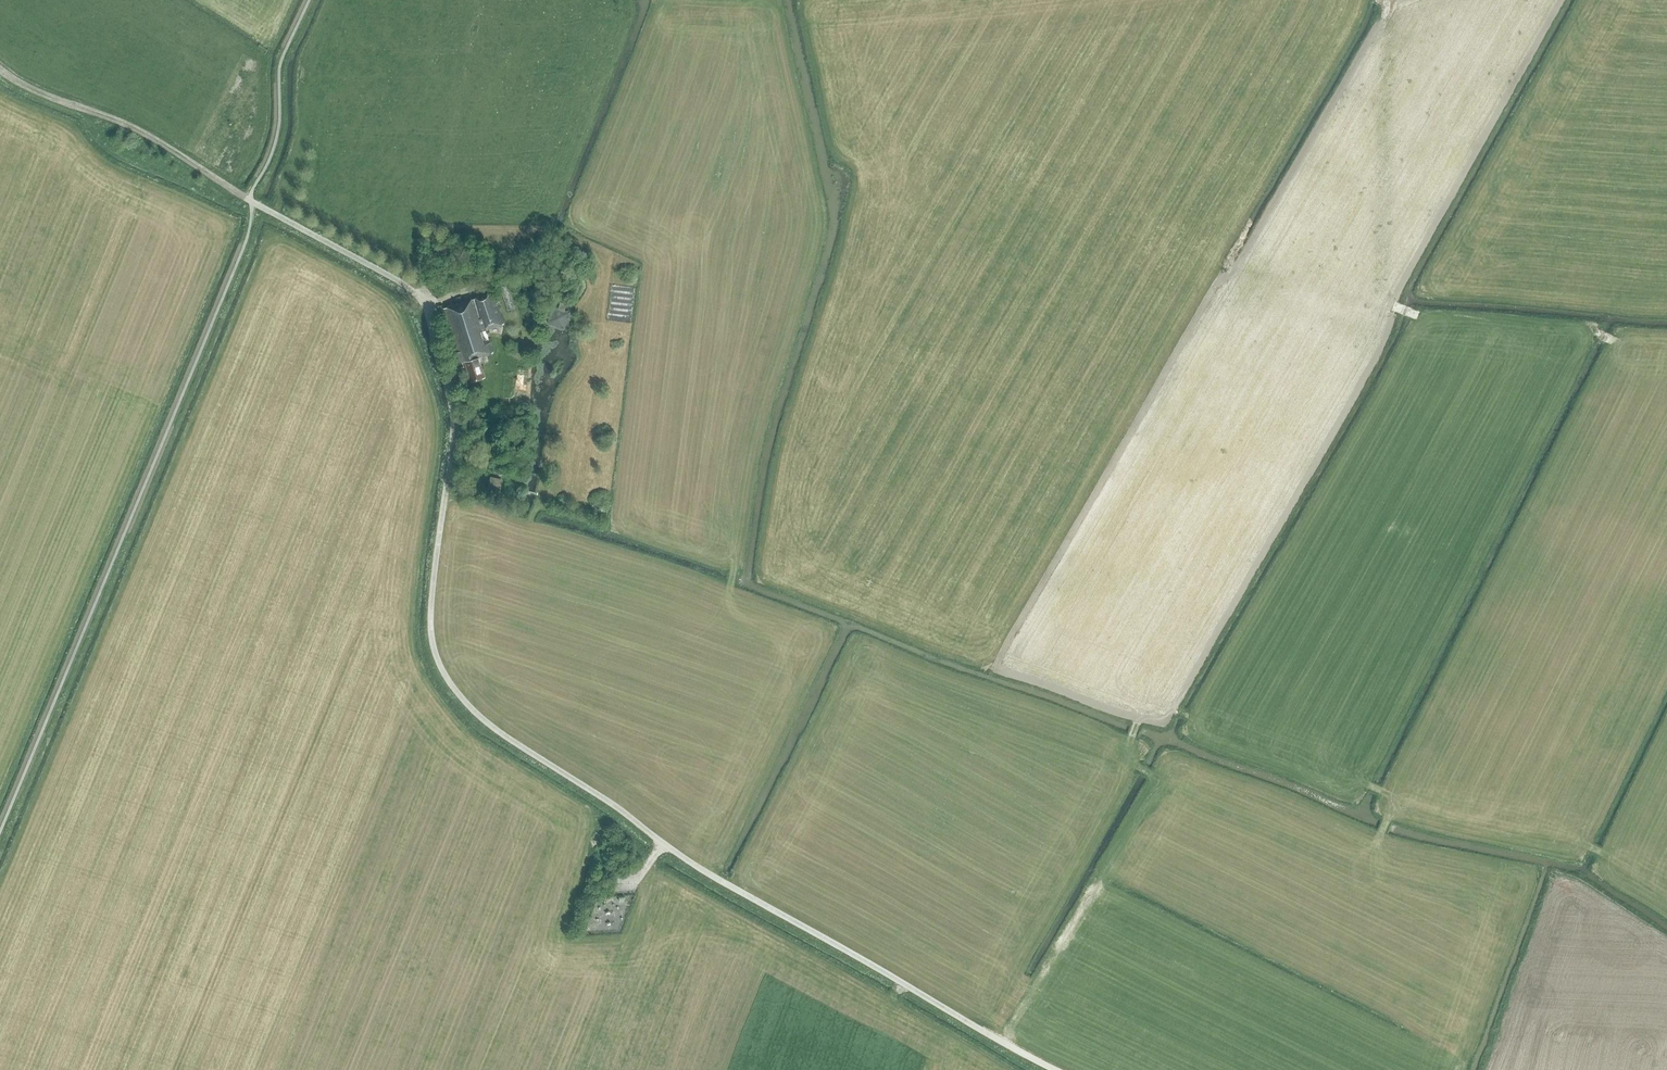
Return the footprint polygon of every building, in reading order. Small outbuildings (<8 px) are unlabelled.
[(635,320),(635,286),(611,285),(610,320),(635,320)] [(484,330),(503,324),(493,292),(444,307),(461,359),(464,358),(471,380),(485,375),(479,357),(492,353),(484,330)] [(552,305),(548,319),(563,323),(564,318),(567,310),(564,310),(566,304),(560,302),(558,307),(552,305)] [(603,933),(621,932),(626,923),(625,920),(632,907),(632,903),(616,896),(603,897),(600,903),(600,906),(597,906),(594,912),(602,916),(592,916),(605,923),(606,928),(603,933)]
